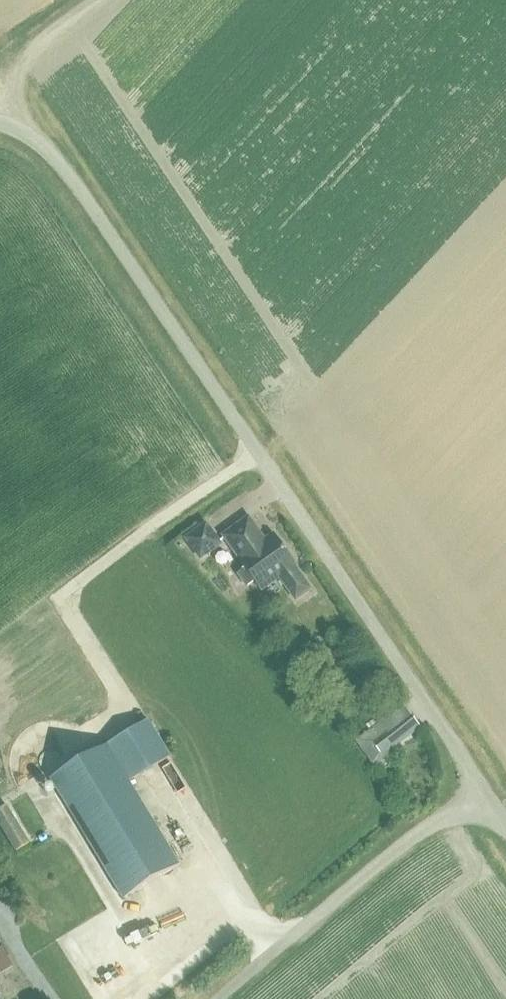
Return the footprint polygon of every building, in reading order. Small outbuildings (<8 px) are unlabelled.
[(294,566),(297,564),(275,534),(265,541),(249,518),(225,536),(241,558),(239,559),(245,568),(238,573),(247,586),(255,581),(261,589),(279,576),(289,590),(304,579),(294,566)] [(221,544),(207,524),(186,538),(201,558),(221,544)] [(357,741),(374,763),(421,727),(400,700),(376,718),(380,723),(357,741)] [(131,783),(170,759),(148,721),(51,779),(123,901),(181,866),(131,783)] [(404,780),(396,786),(403,795),(410,789),(404,780)] [(418,800),(410,806),(413,810),(416,813),(423,807),(421,804),(418,800)] [(32,841),(7,803),(0,807),(0,824),(17,851),(32,841)] [(12,968),(0,949),(0,975),(12,968)]
